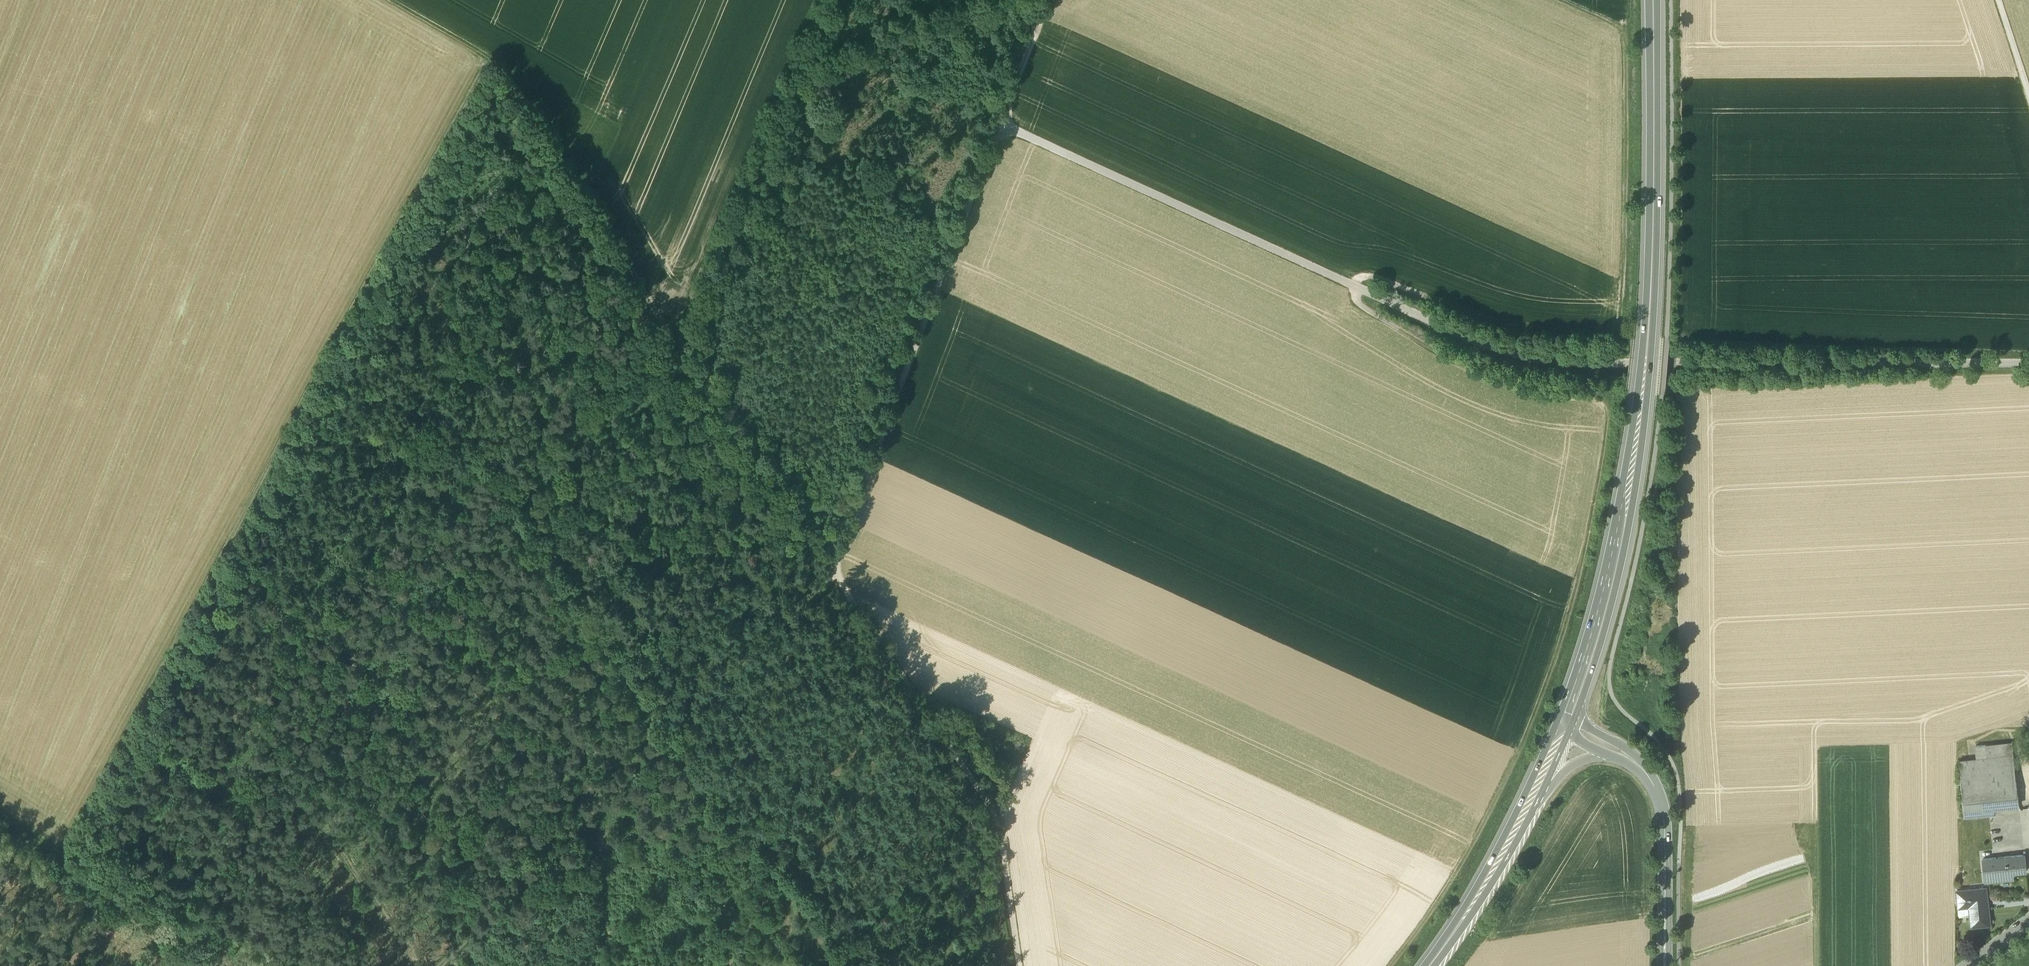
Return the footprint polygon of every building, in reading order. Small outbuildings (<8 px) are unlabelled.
[(2012,742),(1985,745),(1987,759),(2013,757),(2012,742)] [(1985,745),(1976,746),(1977,760),(1987,759),(1985,745)] [(1977,760),(1959,762),(1963,799),(1962,800),(1964,817),(1990,814),(1989,808),(2019,805),(2018,794),(2017,794),(2013,757),(1987,759),(1977,760)] [(2024,854),(1983,859),(1985,881),(2014,878),(2013,872),(2026,871),(2024,854)] [(1986,887),(1956,891),(1958,907),(1959,907),(1959,904),(1969,903),(1971,926),(1990,924),(1986,887)]
